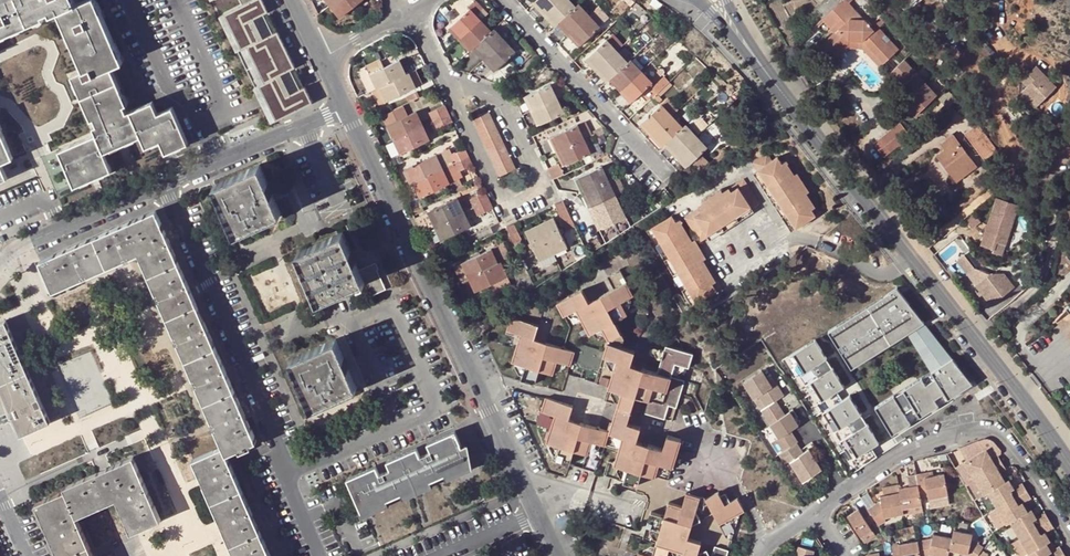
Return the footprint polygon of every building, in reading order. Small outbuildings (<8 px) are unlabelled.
[(6,31),(8,33),(14,31),(13,28),(26,22),(27,25),(30,24),(28,21),(42,15),(43,18),(45,17),(44,15),(50,12),(51,15),(58,12),(67,33),(71,32),(77,46),(74,47),(84,70),(71,75),(75,83),(77,82),(83,94),(81,95),(92,120),(93,119),(96,125),(93,127),(96,133),(59,150),(75,184),(75,183),(89,177),(90,180),(97,177),(96,174),(109,168),(110,169),(112,169),(105,154),(104,152),(105,151),(104,149),(117,143),(119,147),(125,144),(124,141),(139,134),(141,138),(142,137),(146,147),(148,146),(147,144),(158,139),(160,142),(161,141),(167,152),(173,149),(172,147),(187,141),(188,141),(173,107),(159,113),(154,101),(128,112),(125,106),(127,105),(127,103),(124,104),(119,91),(121,91),(111,67),(123,62),(119,54),(117,55),(111,41),(113,40),(101,10),(98,11),(93,0),(85,0),(77,3),(77,2),(73,4),(71,0),(0,0),(0,33),(6,31)] [(101,10),(104,9),(100,0),(93,0),(98,11),(101,10)] [(210,1),(218,17),(241,6),(238,0),(211,0),(210,1)] [(241,6),(218,17),(269,123),(311,103),(303,88),(292,93),(285,96),(276,77),(279,75),(294,68),(276,32),(262,39),(258,41),(249,21),(255,18),(267,13),(261,0),(253,0),(241,6)] [(339,16),(360,0),(336,0),(330,5),(339,16)] [(484,9),(475,0),(468,6),(470,8),(480,19),(482,18),(478,14),(484,9)] [(559,0),(536,0),(533,3),(543,14),(559,0)] [(557,23),(575,6),(569,0),(559,0),(543,14),(554,26),(557,23)] [(823,19),(844,0),(818,0),(822,4),(815,11),(823,19)] [(857,44),(862,42),(883,65),(898,52),(879,30),(873,24),(870,27),(864,20),(845,0),(844,0),(823,19),(836,33),(820,48),(831,60),(852,41),(857,44)] [(578,4),(575,6),(557,23),(568,35),(589,16),(578,4)] [(449,28),(459,39),(480,19),(470,8),(449,28)] [(870,27),(873,24),(881,18),(874,10),(864,20),(870,27)] [(28,21),(30,24),(31,26),(44,20),(43,18),(42,15),(28,21)] [(599,26),(589,16),(568,35),(579,46),(599,26)] [(255,18),(249,21),(258,41),(262,39),(254,23),(257,21),(255,18)] [(886,23),(881,18),(873,24),(879,30),(886,23)] [(469,51),(473,48),(491,31),(480,19),(459,39),(469,51)] [(13,28),(14,31),(15,33),(28,27),(27,25),(26,22),(13,28)] [(473,48),(483,59),(505,39),(494,28),(491,31),(473,48)] [(9,36),(8,33),(6,31),(0,33),(0,40),(9,36)] [(66,34),(72,48),(74,47),(77,46),(71,32),(67,33),(66,34)] [(623,44),(613,34),(607,40),(617,51),(623,44)] [(117,55),(119,54),(122,52),(116,39),(113,40),(111,41),(117,55)] [(516,51),(505,39),(483,59),(494,71),(516,51)] [(585,60),(595,70),(617,51),(607,40),(585,60)] [(852,46),(861,47),(857,44),(852,41),(831,60),(834,64),(837,60),(852,46)] [(880,68),(883,65),(862,42),(857,44),(861,47),(880,68)] [(607,82),(610,80),(628,62),(617,51),(595,70),(607,82)] [(381,59),(366,66),(377,88),(406,74),(399,60),(384,67),(381,59)] [(610,80),(621,91),(641,72),(631,60),(628,62),(610,80)] [(891,74),(899,83),(901,81),(905,86),(903,88),(898,92),(908,102),(904,105),(915,118),(937,98),(925,85),(904,62),(891,74)] [(368,91),(372,90),(377,88),(366,66),(358,70),(368,91)] [(416,69),(409,72),(416,86),(422,84),(416,69)] [(1020,90),(1015,95),(1029,110),(1049,93),(1030,71),(1015,84),(1020,90)] [(409,72),(406,74),(377,88),(383,102),(416,86),(409,72)] [(651,83),(641,72),(621,91),(631,102),(651,83)] [(715,76),(727,88),(730,84),(718,73),(715,76)] [(287,91),(279,75),(276,77),(285,96),(292,93),(290,90),(287,91)] [(652,88),(657,93),(669,82),(664,76),(652,88)] [(78,96),(81,95),(83,94),(77,82),(75,83),(72,84),(78,96)] [(669,82),(657,93),(660,97),(673,86),(669,82)] [(557,98),(551,85),(524,97),(531,110),(557,98)] [(377,88),(372,90),(378,104),(383,102),(377,88)] [(124,104),(127,103),(129,102),(124,90),(121,91),(119,91),(124,104)] [(659,103),(663,100),(660,97),(657,93),(653,97),(659,103)] [(956,103),(947,93),(938,101),(946,110),(956,103)] [(564,113),(557,98),(531,110),(538,125),(564,113)] [(667,99),(661,104),(672,116),(679,110),(667,99)] [(661,104),(639,125),(650,136),(672,116),(661,104)] [(409,115),(404,105),(382,115),(393,139),(422,125),(415,112),(409,115)] [(443,106),(429,112),(432,120),(447,113),(443,106)] [(488,111),(473,118),(500,176),(515,169),(488,111)] [(451,123),(447,113),(432,120),(437,129),(451,123)] [(661,147),(664,145),(682,127),(672,116),(650,136),(661,147)] [(578,125),(585,139),(590,137),(592,136),(585,122),(578,125)] [(899,123),(872,143),(881,156),(908,137),(899,123)] [(664,145),(675,156),(696,136),(685,124),(682,127),(664,145)] [(429,140),(422,125),(393,139),(400,154),(429,140)] [(558,152),(585,139),(578,125),(551,137),(558,152)] [(0,126),(0,138),(6,152),(11,150),(0,126)] [(978,126),(976,127),(965,135),(985,161),(988,160),(998,152),(978,126)] [(141,139),(141,138),(139,134),(124,141),(125,144),(126,145),(141,139)] [(685,168),(692,162),(701,154),(707,147),(696,136),(675,156),(685,168)] [(978,168),(954,136),(941,146),(944,150),(937,156),(957,183),(978,168)] [(590,137),(585,139),(591,152),(592,155),(597,153),(590,137)] [(1,164),(14,158),(11,150),(6,152),(0,138),(0,164),(1,164)] [(161,143),(160,142),(158,139),(147,144),(148,146),(149,148),(161,143)] [(591,152),(585,139),(558,152),(564,166),(591,152)] [(172,147),(173,149),(174,151),(188,145),(187,141),(172,147)] [(119,148),(119,147),(117,143),(104,149),(105,151),(104,152),(105,154),(119,148)] [(450,156),(454,164),(468,157),(464,149),(452,155),(450,156)] [(449,150),(437,156),(443,169),(454,164),(450,156),(452,155),(449,150)] [(603,150),(597,153),(592,155),(595,161),(606,155),(603,150)] [(797,227),(817,214),(782,163),(778,157),(772,160),(767,153),(754,162),(758,170),(797,227)] [(708,162),(701,154),(692,162),(699,170),(708,162)] [(404,171),(410,184),(413,183),(443,169),(437,156),(404,171)] [(454,164),(458,172),(472,166),(468,157),(454,164)] [(787,160),(782,163),(817,214),(820,213),(806,193),(809,190),(796,172),(793,174),(787,164),(789,163),(787,160)] [(547,169),(552,180),(565,174),(560,163),(547,169)] [(454,164),(443,169),(450,183),(461,179),(458,172),(454,164)] [(279,214),(258,166),(213,186),(235,233),(279,214)] [(575,179),(581,193),(609,180),(602,167),(575,179)] [(113,171),(112,169),(110,169),(109,168),(96,174),(97,177),(98,179),(112,172),(111,171),(113,171)] [(443,169),(413,183),(420,197),(450,183),(443,169)] [(758,170),(753,173),(792,231),(797,227),(758,170)] [(91,182),(90,180),(89,177),(75,183),(78,188),(91,182)] [(686,217),(702,241),(708,236),(753,208),(760,203),(745,178),(724,192),(706,203),(686,217)] [(616,194),(609,180),(581,193),(588,207),(616,194)] [(470,182),(453,190),(455,195),(473,187),(470,182)] [(413,183),(410,184),(417,198),(420,197),(413,183)] [(704,200),(706,203),(724,192),(721,189),(704,200)] [(485,193),(470,200),(474,208),(489,201),(485,193)] [(428,212),(435,226),(464,212),(457,198),(428,212)] [(412,204),(414,209),(422,205),(420,200),(412,204)] [(996,200),(991,213),(997,215),(1001,202),(996,200)] [(492,209),(489,201),(474,208),(478,216),(492,209)] [(570,216),(562,201),(555,205),(554,205),(567,231),(576,226),(572,218),(570,216)] [(991,213),(981,245),(993,249),(995,249),(997,242),(1006,245),(1019,208),(1015,207),(1001,202),(997,215),(991,213)] [(425,211),(422,205),(414,209),(417,214),(425,211)] [(755,212),(753,208),(708,236),(711,240),(755,212)] [(198,209),(185,214),(189,222),(201,217),(198,209)] [(235,555),(270,555),(225,454),(237,449),(239,452),(250,447),(248,444),(256,441),(155,211),(44,259),(57,290),(125,259),(124,256),(140,249),(144,256),(140,258),(223,446),(193,460),(235,555)] [(430,228),(435,226),(428,212),(423,214),(430,228)] [(464,212),(435,226),(441,240),(471,227),(464,212)] [(630,212),(625,214),(629,221),(634,218),(630,212)] [(983,223),(975,212),(965,219),(974,230),(983,223)] [(718,290),(713,283),(677,222),(673,216),(653,228),(697,302),(718,290)] [(554,217),(540,223),(554,254),(568,247),(554,217)] [(683,222),(682,219),(677,222),(713,283),(716,280),(705,262),(709,260),(698,241),(694,243),(682,223),(683,222)] [(540,223),(526,230),(540,260),(554,254),(540,223)] [(515,224),(507,228),(513,242),(521,239),(515,224)] [(428,229),(435,243),(441,240),(435,226),(430,228),(428,229)] [(693,305),(697,302),(653,228),(648,231),(693,305)] [(342,234),(297,253),(318,300),(358,283),(360,287),(362,286),(367,297),(384,289),(376,269),(378,268),(375,262),(358,270),(342,234)] [(1002,255),(1006,245),(997,242),(995,249),(993,249),(992,252),(1002,255)] [(140,249),(124,256),(125,259),(138,253),(140,258),(144,256),(140,249)] [(498,263),(491,249),(462,263),(469,277),(498,263)] [(965,253),(957,260),(967,272),(975,266),(965,253)] [(44,259),(40,261),(53,291),(57,290),(44,259)] [(508,276),(501,262),(498,263),(469,277),(476,291),(508,276)] [(460,280),(469,277),(462,263),(454,267),(460,280)] [(657,371),(643,367),(642,372),(642,374),(640,380),(628,376),(631,364),(631,363),(635,350),(622,346),(624,335),(618,323),(614,323),(614,319),(627,313),(625,309),(621,301),(629,296),(633,294),(620,268),(608,275),(614,287),(601,294),(606,306),(595,313),(588,301),(581,288),(557,301),(564,314),(569,311),(576,308),(581,316),(590,332),(593,331),(602,326),(607,335),(606,341),(603,343),(604,347),(600,359),(597,370),(594,382),(607,386),(603,400),(631,409),(633,398),(632,396),(635,395),(648,400),(644,414),(664,419),(668,406),(677,408),(685,380),(672,376),(674,372),(677,362),(686,365),(689,366),(693,352),(666,344),(664,349),(662,357),(657,371)] [(992,303),(1015,285),(1005,272),(990,272),(976,283),(992,303)] [(527,292),(535,287),(527,273),(519,277),(527,292)] [(467,287),(463,280),(458,283),(461,290),(467,287)] [(897,288),(828,330),(851,368),(907,333),(930,372),(874,406),(891,434),(971,384),(897,288)] [(601,294),(588,301),(595,313),(606,306),(601,294)] [(631,299),(629,296),(621,301),(625,309),(630,306),(631,299)] [(569,311),(572,317),(577,319),(581,316),(576,308),(569,311)] [(1060,324),(1069,339),(1069,315),(1060,324)] [(562,347),(545,341),(541,355),(529,351),(533,338),(537,324),(510,316),(505,330),(519,334),(511,361),(515,362),(523,365),(521,375),(519,379),(534,383),(537,373),(535,371),(539,370),(551,374),(553,370),(555,361),(565,364),(569,365),(570,362),(574,351),(567,348),(564,345),(562,347)] [(6,321),(0,323),(0,388),(20,434),(50,421),(6,321)] [(602,337),(607,335),(602,326),(593,331),(595,335),(602,337)] [(1010,335),(1006,329),(1002,332),(1007,338),(1010,335)] [(545,341),(533,338),(529,351),(541,355),(545,341)] [(815,338),(788,355),(857,468),(872,458),(869,453),(872,450),(870,446),(878,442),(866,423),(852,431),(847,422),(861,413),(849,395),(842,399),(839,395),(835,397),(832,392),(836,390),(843,385),(832,367),(818,375),(812,366),(826,357),(815,338)] [(290,360),(311,408),(355,388),(335,340),(290,360)] [(600,359),(574,351),(570,362),(574,363),(576,367),(589,370),(591,369),(597,370),(600,359)] [(812,366),(818,375),(832,367),(826,357),(812,366)] [(565,368),(565,364),(555,361),(553,370),(558,371),(565,368)] [(517,373),(521,375),(523,365),(515,362),(513,367),(517,373)] [(685,369),(686,365),(677,362),(674,372),(679,373),(685,369)] [(642,369),(642,370),(642,372),(643,367),(631,364),(628,376),(640,380),(642,374),(640,376),(639,376),(637,376),(636,376),(634,376),(633,375),(633,373),(632,372),(633,370),(633,369),(634,368),(635,367),(636,367),(638,367),(639,367),(641,368),(642,369)] [(642,374),(642,372),(642,370),(642,369),(641,368),(639,367),(638,367),(636,367),(635,367),(634,368),(633,369),(633,370),(632,372),(633,373),(633,375),(634,376),(636,376),(637,376),(639,376),(640,376),(642,374)] [(743,381),(754,398),(758,395),(765,406),(776,400),(784,395),(776,383),(771,386),(769,381),(761,370),(743,381)] [(572,406),(544,398),(540,412),(552,415),(545,442),(551,443),(559,446),(556,455),(555,459),(569,464),(571,455),(570,453),(573,451),(584,454),(586,450),(589,440),(598,444),(604,445),(608,432),(581,423),(577,437),(564,432),(568,419),(572,406)] [(765,406),(769,413),(780,407),(776,400),(765,406)] [(766,416),(770,423),(785,414),(780,407),(769,413),(766,416)] [(632,454),(636,440),(641,426),(627,422),(629,415),(615,410),(608,432),(622,436),(613,463),(608,462),(604,474),(637,485),(640,474),(642,472),(654,475),(655,470),(658,462),(667,465),(672,466),(680,439),(666,435),(662,448),(649,444),(645,457),(632,454)] [(776,437),(784,449),(796,441),(798,439),(792,429),(799,424),(791,410),(785,414),(770,423),(778,435),(776,437)] [(866,423),(861,413),(847,422),(852,431),(866,423)] [(564,432),(577,437),(581,423),(568,419),(564,432)] [(375,465),(347,478),(361,510),(469,463),(454,431),(427,443),(430,451),(426,453),(427,455),(420,458),(416,448),(386,461),(391,471),(384,473),(383,471),(379,473),(375,465)] [(598,444),(589,440),(586,450),(590,451),(598,448),(598,444)] [(632,454),(645,457),(649,444),(636,440),(632,454)] [(803,452),(796,441),(784,449),(779,451),(787,463),(791,460),(804,479),(821,467),(809,449),(803,452)] [(965,463),(974,478),(975,479),(1002,463),(998,456),(992,459),(987,451),(985,452),(979,441),(962,449),(969,461),(965,463)] [(556,455),(559,446),(551,443),(549,449),(551,453),(556,455)] [(58,555),(93,555),(76,517),(116,499),(129,529),(159,516),(133,457),(63,487),(64,490),(35,503),(58,555)] [(667,465),(658,462),(655,470),(659,472),(666,468),(667,465)] [(974,478),(965,463),(957,468),(966,482),(974,478)] [(1002,463),(975,479),(985,496),(988,494),(1007,483),(1001,473),(1006,469),(1002,463)] [(928,502),(936,500),(948,498),(943,477),(931,479),(923,480),(922,477),(914,478),(920,501),(927,499),(928,502)] [(898,497),(901,512),(922,509),(920,501),(914,478),(906,480),(908,490),(897,493),(898,497)] [(978,500),(985,496),(975,479),(968,483),(978,500)] [(1007,483),(988,494),(998,509),(1027,492),(1023,485),(1015,490),(1009,481),(1007,483)] [(882,500),(898,497),(897,493),(896,490),(881,494),(882,500)] [(1031,498),(1027,492),(998,509),(1007,524),(1010,522),(1028,512),(1023,504),(1031,498)] [(686,493),(682,506),(667,501),(663,515),(661,516),(659,514),(650,511),(641,537),(655,542),(654,546),(651,555),(642,553),(637,551),(636,555),(667,555),(666,554),(669,548),(672,549),(681,552),(680,555),(696,555),(699,544),(686,540),(672,536),(676,523),(689,527),(712,514),(719,526),(730,519),(736,521),(737,516),(744,512),(736,499),(730,503),(724,506),(719,496),(717,493),(705,500),(686,493)] [(719,496),(724,506),(730,503),(724,493),(719,496)] [(876,525),(879,530),(885,526),(884,522),(903,518),(901,512),(898,497),(882,500),(879,501),(880,506),(868,514),(876,525)] [(949,504),(948,498),(936,500),(937,506),(949,504)] [(923,514),(922,509),(901,512),(903,518),(923,514)] [(999,528),(1007,524),(998,509),(990,513),(999,528)] [(1010,522),(1020,538),(1049,520),(1045,513),(1037,518),(1032,509),(1028,512),(1010,522)] [(863,541),(873,534),(870,529),(876,525),(868,514),(866,512),(861,516),(859,514),(849,521),(863,541)] [(160,520),(159,516),(129,529),(131,533),(160,520)] [(1046,543),(1050,541),(1046,533),(1054,528),(1049,520),(1020,538),(1029,553),(1046,543)] [(679,527),(678,528),(678,529),(677,530),(678,532),(678,533),(679,534),(680,535),(682,536),(683,536),(685,535),(686,534),(687,533),(687,532),(687,530),(687,529),(686,528),(685,527),(684,526),(682,526),(681,526),(679,527)] [(877,539),(873,534),(863,541),(866,546),(877,539)] [(959,555),(978,555),(982,549),(971,542),(971,538),(952,534),(951,541),(948,554),(958,555),(959,555)] [(948,554),(951,541),(933,538),(932,542),(916,544),(918,555),(947,555),(948,554)] [(1029,553),(1020,538),(1011,543),(1019,555),(1024,555),(1026,555),(1029,553)] [(1026,555),(1060,555),(1064,553),(1060,547),(1051,552),(1046,543),(1029,553),(1026,555)] [(712,549),(699,544),(696,555),(710,555),(712,549)] [(916,544),(891,549),(892,555),(918,555),(916,544)] [(642,553),(651,555),(654,546),(649,545),(644,548),(642,553)] [(799,548),(797,555),(815,555),(816,553),(799,548)]
